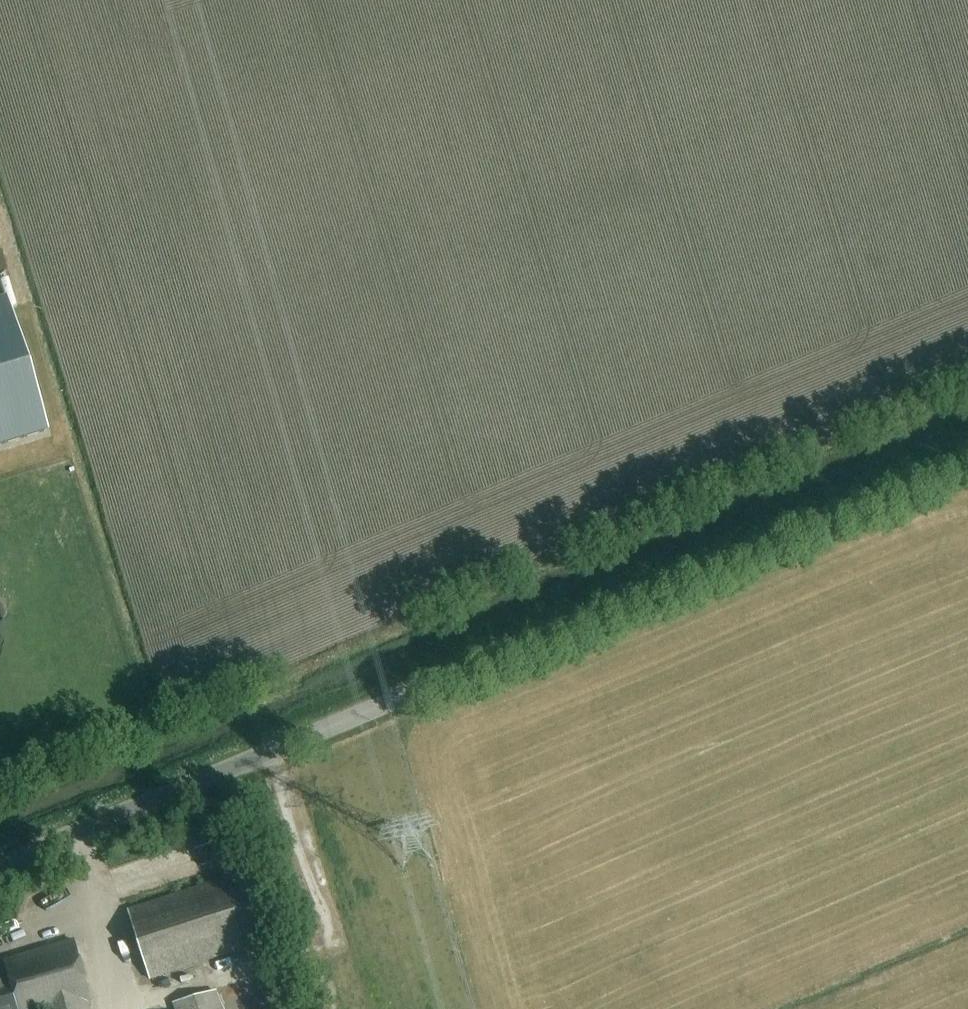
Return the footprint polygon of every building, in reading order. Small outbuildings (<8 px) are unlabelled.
[(44,433),(8,318),(0,320),(0,446),(44,433)] [(130,908),(151,978),(266,942),(245,872),(130,908)] [(90,1001),(92,1000),(75,940),(5,960),(10,977),(0,980),(0,1008),(92,1008),(90,1001)] [(219,989),(173,1002),(175,1008),(225,1008),(219,989)]
